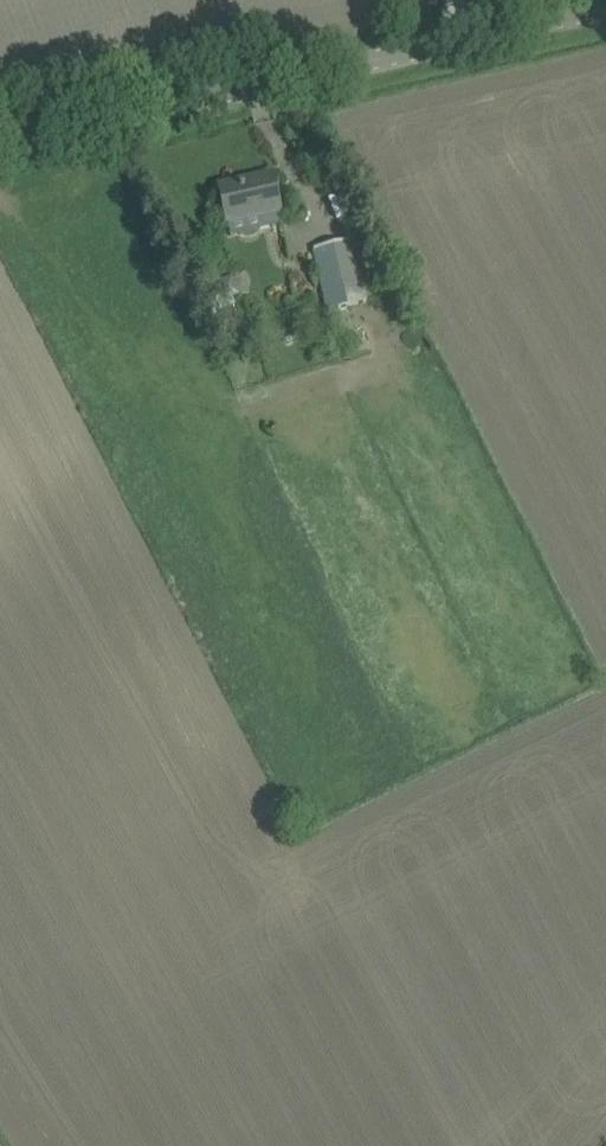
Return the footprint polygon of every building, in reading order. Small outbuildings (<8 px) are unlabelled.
[(229,226),(281,214),(272,175),(252,180),(253,183),(221,190),(229,226)] [(327,312),(367,303),(354,243),(324,249),(314,251),(323,297),(327,312)]
